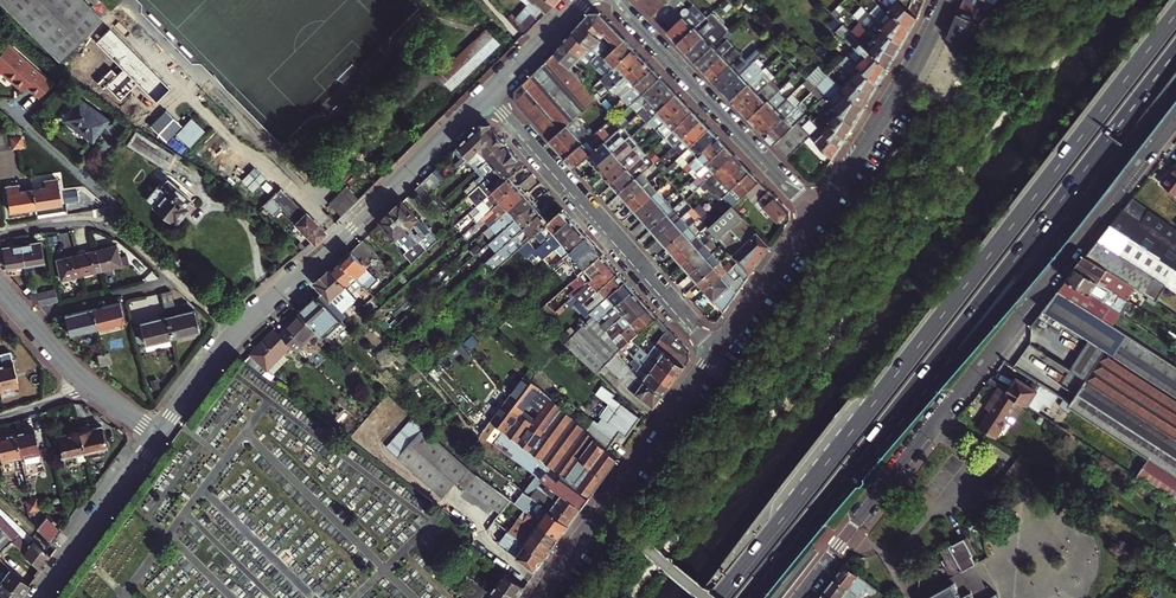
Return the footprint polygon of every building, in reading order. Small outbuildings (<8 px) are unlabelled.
[(60,61),(102,18),(84,0),(0,0),(0,1),(60,61)] [(545,12),(532,0),(526,7),(539,19),(545,12)] [(532,0),(545,12),(549,7),(553,3),(549,0),(532,0)] [(645,8),(654,0),(640,0),(639,1),(645,8)] [(653,16),(669,0),(654,0),(645,8),(653,16)] [(675,9),(685,0),(671,0),(669,2),(675,9)] [(918,17),(909,9),(900,0),(881,0),(895,13),(892,16),(909,32),(918,17)] [(909,9),(913,0),(900,0),(909,9)] [(918,17),(925,1),(922,0),(913,0),(909,9),(918,17)] [(964,46),(990,12),(984,8),(965,0),(964,0),(949,37),(964,46)] [(903,44),(909,32),(892,16),(877,2),(871,7),(869,5),(866,9),(868,11),(903,44)] [(526,7),(514,20),(526,33),(539,19),(526,7)] [(679,43),(696,27),(706,17),(697,7),(694,11),(687,17),(669,33),(679,43)] [(687,17),(694,11),(692,9),(690,8),(687,8),(685,11),(684,13),(685,15),(687,17)] [(896,55),(903,44),(868,11),(859,20),(871,32),(896,55)] [(618,47),(626,39),(601,13),(591,13),(584,22),(602,38),(606,35),(613,41),(618,47)] [(830,24),(837,31),(844,24),(837,17),(830,24)] [(679,43),(688,53),(705,36),(709,33),(713,29),(715,26),(710,21),(700,31),(696,27),(679,43)] [(603,39),(602,38),(584,22),(574,32),(595,49),(603,39)] [(506,32),(497,23),(494,26),(503,35),(506,32)] [(879,84),(889,67),(862,41),(844,24),(837,31),(855,48),(849,54),(852,57),(879,84)] [(697,62),(714,46),(724,36),(715,26),(713,29),(716,32),(711,36),(708,40),(705,36),(688,53),(697,62)] [(486,29),(438,76),(450,90),(499,42),(486,29)] [(600,54),(595,49),(574,32),(565,42),(582,57),(581,58),(587,66),(591,62),(600,54)] [(889,67),(896,55),(871,32),(862,41),(889,67)] [(600,65),(608,74),(635,49),(626,39),(618,47),(611,53),(608,56),(605,59),(600,54),(591,62),(597,68),(600,65)] [(697,62),(706,71),(733,45),(728,40),(718,50),(714,46),(697,62)] [(606,48),(611,53),(618,47),(613,41),(609,45),(606,48)] [(581,58),(582,57),(565,42),(557,52),(571,68),(575,64),(581,58)] [(1,76),(3,74),(24,90),(27,86),(41,97),(52,83),(17,54),(18,53),(8,45),(1,54),(0,53),(0,76),(1,76)] [(706,71),(714,81),(742,54),(733,45),(706,71)] [(608,56),(611,53),(606,48),(603,51),(608,56)] [(625,72),(627,75),(644,58),(635,49),(608,74),(605,77),(600,82),(607,89),(609,87),(625,72)] [(605,59),(608,56),(603,51),(600,54),(605,59)] [(586,109),(585,108),(597,98),(591,91),(577,75),(575,73),(571,68),(557,52),(516,92),(516,101),(551,141),(568,125),(577,117),(586,109)] [(714,81),(723,90),(751,64),(742,54),(714,81)] [(872,96),(879,84),(852,57),(847,61),(845,59),(840,63),(843,66),(845,69),(849,72),(854,77),(872,96)] [(625,95),(630,91),(654,68),(644,58),(627,75),(613,88),(623,97),(625,95)] [(723,90),(732,99),(760,73),(751,64),(723,90)] [(605,77),(608,74),(600,65),(597,68),(605,77)] [(865,108),(872,96),(854,77),(849,72),(845,69),(843,66),(840,69),(837,66),(830,74),(865,108)] [(855,126),(865,108),(830,74),(823,67),(816,74),(823,80),(841,98),(833,105),(855,126)] [(631,101),(634,103),(662,77),(654,68),(630,91),(635,96),(631,101)] [(611,90),(613,88),(627,75),(625,72),(609,87),(611,90)] [(140,99),(115,73),(102,86),(127,112),(140,99)] [(732,99),(741,109),(769,82),(760,73),(732,99)] [(632,105),(639,114),(669,85),(662,77),(634,103),(632,105)] [(780,89),(781,89),(772,79),(769,82),(778,92),(780,89)] [(812,93),(817,88),(816,87),(808,80),(803,85),(812,93)] [(833,105),(841,98),(823,80),(816,87),(817,88),(825,97),(830,102),(833,105)] [(741,109),(750,118),(776,93),(778,92),(769,82),(741,109)] [(648,123),(649,121),(678,94),(669,85),(639,114),(648,123)] [(785,94),(789,98),(796,91),(792,87),(785,94)] [(780,98),(785,94),(780,89),(778,92),(776,93),(780,98)] [(631,101),(635,96),(630,91),(625,95),(631,101)] [(750,118),(759,127),(785,102),(789,98),(785,94),(780,98),(776,93),(750,118)] [(649,121),(657,130),(686,103),(678,94),(649,121)] [(608,111),(614,106),(605,96),(599,101),(608,111)] [(79,97),(63,119),(92,140),(108,118),(79,97)] [(759,127),(767,136),(795,109),(791,104),(789,106),(785,102),(759,127)] [(848,137),(855,126),(833,105),(830,102),(822,110),(848,137)] [(665,139),(667,137),(694,111),(686,103),(657,130),(665,139)] [(767,136),(775,144),(808,113),(799,105),(795,109),(767,136)] [(842,147),(848,137),(822,110),(817,105),(808,113),(842,147)] [(616,120),(622,115),(614,106),(608,111),(614,117),(616,120)] [(181,125),(165,110),(150,126),(166,141),(181,125)] [(668,142),(673,148),(703,120),(694,111),(667,137),(671,140),(668,142)] [(834,158),(842,147),(808,113),(775,144),(788,158),(811,135),(834,158)] [(188,147),(205,131),(191,117),(174,133),(188,147)] [(585,143),(593,135),(577,117),(568,125),(585,143)] [(619,130),(622,127),(616,120),(614,117),(610,120),(619,130)] [(678,151),(682,155),(711,129),(703,120),(673,148),(670,151),(674,155),(678,151)] [(632,138),(637,133),(628,124),(624,128),(630,136),(632,138)] [(460,166),(469,157),(495,133),(490,127),(481,125),(460,146),(467,154),(457,163),(460,166)] [(567,159),(585,143),(568,125),(551,141),(567,159)] [(576,169),(589,157),(611,137),(603,127),(593,135),(585,143),(567,159),(576,169)] [(688,166),(693,162),(719,137),(711,129),(682,155),(681,157),(688,166)] [(135,132),(127,145),(166,169),(174,156),(135,132)] [(469,157),(479,168),(506,144),(495,133),(469,157)] [(597,165),(605,174),(634,149),(629,143),(633,139),(632,138),(630,136),(619,146),(597,165)] [(222,137),(206,154),(210,158),(267,215),(277,205),(314,241),(324,231),(280,187),(276,191),(222,137)] [(589,157),(597,165),(619,146),(611,137),(589,157)] [(688,166),(696,175),(727,145),(719,137),(693,162),(688,166)] [(467,189),(472,194),(515,155),(506,144),(479,168),(485,174),(481,177),(467,189)] [(694,194),(696,191),(735,154),(727,145),(696,175),(699,178),(689,188),(694,194)] [(605,174),(613,183),(646,154),(643,151),(639,155),(634,149),(605,174)] [(655,165),(661,159),(653,150),(647,156),(654,163),(655,165)] [(210,158),(206,154),(196,163),(201,168),(210,158)] [(613,183),(621,192),(642,174),(650,167),(654,163),(647,156),(646,154),(613,183)] [(712,192),(713,191),(743,163),(735,154),(696,191),(701,196),(709,189),(712,192)] [(489,197),(511,177),(525,165),(515,155),(472,194),(469,196),(478,206),(489,197)] [(655,173),(659,169),(655,165),(654,163),(650,167),(655,173)] [(721,200),(722,199),(752,172),(743,163),(713,191),(721,200)] [(1175,165),(1174,165),(1160,183),(1161,184),(1175,165)] [(1175,195),(1175,165),(1161,184),(1175,195)] [(421,183),(430,194),(447,178),(438,168),(421,183)] [(481,177),(485,174),(479,168),(476,171),(481,177)] [(343,183),(345,185),(358,198),(370,185),(355,170),(343,183)] [(734,206),(747,194),(760,181),(752,172),(722,199),(727,203),(721,209),(725,214),(734,206)] [(621,192),(629,202),(650,183),(642,174),(621,192)] [(33,188),(35,206),(62,202),(58,177),(45,179),(47,186),(33,188)] [(489,197),(497,206),(519,186),(511,177),(489,197)] [(158,186),(147,199),(177,223),(188,210),(185,207),(191,200),(168,181),(161,189),(158,186)] [(637,210),(645,219),(665,200),(670,196),(677,190),(671,182),(669,181),(658,191),(637,210)] [(779,222),(790,212),(760,181),(747,194),(763,210),(765,208),(779,222)] [(428,205),(435,199),(430,194),(421,183),(415,190),(428,205)] [(629,202),(637,210),(658,191),(650,183),(629,202)] [(35,206),(33,188),(19,190),(18,184),(6,186),(9,210),(35,206)] [(328,202),(340,215),(358,198),(345,185),(328,202)] [(497,206),(504,215),(527,195),(519,186),(497,206)] [(78,187),(65,189),(67,200),(80,198),(78,187)] [(499,225),(504,230),(534,204),(527,195),(504,215),(497,221),(496,222),(499,225)] [(673,210),(678,205),(670,196),(665,200),(673,210)] [(486,216),(490,212),(497,206),(489,197),(478,206),(486,216)] [(1132,198),(1110,226),(1141,246),(1147,236),(1150,236),(1155,239),(1156,242),(1149,252),(1175,269),(1175,229),(1132,198)] [(428,250),(438,241),(408,208),(410,206),(404,200),(393,212),(428,250)] [(645,219),(653,228),(673,210),(665,200),(645,219)] [(507,234),(512,239),(542,213),(534,204),(504,230),(480,251),(483,255),(507,234)] [(702,218),(707,214),(699,205),(694,209),(701,217),(702,218)] [(497,221),(504,215),(497,206),(490,212),(497,221)] [(752,273),(772,245),(734,206),(725,214),(710,228),(717,235),(724,244),(733,252),(737,257),(741,261),(752,273)] [(541,230),(549,240),(572,219),(564,209),(550,222),(541,230)] [(653,228),(661,237),(682,219),(673,210),(653,228)] [(413,263),(428,250),(393,212),(381,223),(387,229),(388,228),(390,230),(389,231),(389,235),(391,238),(395,238),(396,238),(408,250),(404,254),(413,263)] [(529,241),(536,235),(541,230),(550,222),(542,213),(512,239),(505,245),(502,248),(487,261),(495,270),(498,268),(510,257),(520,249),(529,241)] [(689,227),(694,223),(686,214),(682,219),(689,227)] [(703,231),(708,226),(702,218),(701,217),(695,222),(703,231)] [(551,254),(557,248),(580,227),(572,219),(549,240),(544,244),(543,245),(551,254)] [(661,237),(668,246),(689,227),(682,219),(661,237)] [(481,235),(484,239),(499,225),(496,222),(481,235)] [(1166,285),(1175,291),(1175,269),(1149,252),(1141,246),(1110,226),(1098,241),(1166,285)] [(557,248),(565,257),(588,236),(580,227),(557,248)] [(668,246),(676,254),(697,236),(689,227),(668,246)] [(544,244),(549,240),(541,230),(536,235),(544,244)] [(568,273),(574,281),(604,255),(588,236),(565,257),(574,268),(568,273)] [(676,254),(684,264),(706,245),(697,236),(676,254)] [(41,240),(22,244),(26,262),(45,257),(41,240)] [(365,266),(367,264),(363,259),(373,250),(364,240),(342,261),(365,286),(368,289),(378,280),(365,266)] [(528,259),(537,251),(529,241),(520,249),(528,259)] [(1156,301),(1166,285),(1098,241),(1086,256),(1136,288),(1156,301)] [(118,243),(98,248),(102,269),(122,264),(118,243)] [(26,262),(22,244),(3,249),(7,266),(26,262)] [(684,264),(692,273),(713,253),(706,245),(684,264)] [(82,273),(102,269),(98,248),(77,252),(82,273)] [(62,278),(82,273),(77,252),(57,257),(62,278)] [(692,273),(700,282),(722,262),(713,253),(692,273)] [(580,291),(586,286),(612,263),(604,255),(574,281),(572,283),(574,285),(577,283),(579,286),(572,291),(575,295),(580,291)] [(1077,268),(1128,300),(1136,288),(1086,256),(1077,268)] [(700,282),(708,291),(741,261),(737,257),(725,267),(722,262),(700,282)] [(356,295),(365,286),(342,261),(332,270),(356,295)] [(708,291),(725,310),(752,273),(741,261),(708,291)] [(594,295),(602,288),(620,272),(612,263),(586,286),(594,295)] [(1121,314),(1130,302),(1128,300),(1077,268),(1068,279),(1094,296),(1121,314)] [(343,312),(358,298),(356,295),(332,270),(316,283),(324,292),(319,296),(343,322),(348,318),(343,312)] [(606,293),(609,297),(628,281),(620,272),(602,288),(606,293)] [(1121,314),(1094,296),(1068,279),(1059,291),(1086,308),(1114,326),(1121,314)] [(604,317),(608,313),(635,290),(628,281),(609,297),(601,305),(591,313),(594,316),(596,318),(599,321),(604,317)] [(40,304),(60,300),(57,288),(33,294),(40,304)] [(175,306),(171,289),(161,291),(166,309),(175,306)] [(607,331),(616,323),(643,299),(635,290),(608,313),(612,318),(608,322),(603,326),(607,331)] [(584,304),(588,300),(580,291),(575,295),(584,304)] [(1114,326),(1086,308),(1059,291),(1044,310),(1079,333),(1175,395),(1175,366),(1114,326)] [(591,313),(601,305),(609,297),(606,293),(588,309),(591,313)] [(329,336),(343,322),(319,296),(300,313),(317,330),(325,339),(329,336)] [(615,339),(624,331),(651,308),(643,299),(616,323),(620,327),(616,330),(617,332),(612,336),(615,339)] [(93,308),(98,327),(125,320),(121,301),(93,308)] [(93,308),(65,314),(70,334),(98,327),(93,308)] [(634,338),(641,333),(659,317),(651,308),(624,331),(615,339),(617,342),(623,348),(626,346),(632,340),(634,338)] [(194,310),(167,316),(172,335),(199,328),(194,310)] [(291,345),(295,350),(317,330),(300,313),(279,332),(291,345)] [(604,317),(608,322),(612,318),(608,313),(604,317)] [(172,335),(167,316),(141,323),(146,341),(172,335)] [(623,348),(617,342),(615,339),(612,336),(607,331),(603,326),(599,321),(596,318),(594,316),(566,344),(599,374),(608,365),(630,387),(631,388),(637,394),(656,408),(665,395),(645,381),(636,373),(623,359),(618,354),(623,348)] [(345,324),(343,322),(329,336),(332,339),(346,326),(345,324)] [(690,352),(668,328),(656,345),(686,367),(690,361),(690,352)] [(246,360),(263,373),(291,345),(279,332),(276,329),(246,360)] [(1079,333),(1060,362),(1088,380),(1175,437),(1175,395),(1079,333)] [(679,376),(686,367),(656,345),(649,355),(679,376)] [(623,359),(631,352),(626,346),(623,348),(618,354),(623,359)] [(110,352),(104,353),(107,364),(112,363),(110,352)] [(101,366),(107,364),(104,353),(98,354),(101,366)] [(672,386),(679,376),(649,355),(642,365),(672,386)] [(0,364),(0,389),(0,390),(20,385),(14,361),(0,364)] [(665,395),(672,386),(642,365),(636,373),(645,381),(665,395)] [(584,508),(619,459),(608,449),(587,430),(582,425),(526,375),(483,435),(539,476),(584,508)] [(1035,380),(1031,387),(1018,379),(1009,393),(1026,404),(1037,411),(1050,389),(1035,380)] [(1088,380),(1072,404),(1070,407),(1149,459),(1138,476),(1175,501),(1175,437),(1088,380)] [(993,400),(1018,416),(1026,404),(1009,393),(1001,388),(993,400)] [(620,432),(628,437),(641,417),(613,398),(609,404),(600,416),(603,418),(599,423),(594,420),(587,430),(608,449),(620,432)] [(1009,422),(1012,424),(1018,416),(993,400),(988,408),(991,411),(980,428),(998,439),(1009,422)] [(502,514),(512,501),(468,469),(424,426),(413,416),(386,446),(431,486),(427,492),(438,502),(442,496),(443,497),(457,481),(502,514)] [(85,450),(86,457),(99,454),(97,447),(108,444),(104,424),(80,430),(85,450)] [(34,427),(15,431),(21,455),(23,464),(41,460),(38,450),(39,450),(34,427)] [(85,450),(80,430),(58,435),(65,466),(81,462),(78,452),(85,450)] [(15,431),(0,435),(0,456),(1,460),(21,455),(15,431)] [(571,525),(584,508),(539,476),(527,493),(571,525)] [(562,537),(571,525),(527,493),(520,488),(512,501),(522,508),(562,537)] [(38,497),(32,499),(35,510),(41,508),(38,497)] [(27,500),(30,511),(35,510),(32,499),(27,500)] [(15,542),(41,569),(51,555),(0,504),(0,527),(15,542)] [(41,508),(35,510),(38,524),(43,519),(41,508)] [(555,546),(562,537),(522,508),(519,512),(522,514),(518,520),(521,522),(555,546)] [(35,510),(30,511),(32,519),(38,525),(38,524),(35,510)] [(43,519),(38,524),(53,539),(60,529),(48,513),(43,519)] [(538,571),(546,559),(512,534),(496,522),(492,527),(499,533),(503,536),(498,542),(538,571)] [(546,559),(555,546),(521,522),(512,534),(546,559)] [(0,527),(0,551),(9,543),(12,545),(15,542),(0,527)] [(503,536),(499,533),(495,540),(498,542),(503,536)] [(971,557),(975,555),(966,539),(941,552),(945,561),(942,563),(950,579),(951,578),(974,566),(975,565),(971,557)] [(21,595),(30,584),(9,568),(0,558),(0,580),(21,595)] [(468,576),(469,574),(456,565),(452,571),(465,580),(468,576)] [(872,595),(877,590),(846,565),(836,577),(858,594),(863,588),(872,595)] [(1127,583),(1135,587),(1146,570),(1138,565),(1127,583)] [(991,597),(974,566),(951,578),(954,583),(962,597),(971,597),(970,595),(973,594),(975,597),(989,597),(991,597)] [(519,597),(527,586),(508,572),(500,583),(519,597)] [(858,594),(836,577),(825,592),(833,597),(862,597),(858,594)] [(5,597),(19,597),(21,595),(0,580),(0,593),(5,597)] [(519,597),(500,583),(492,593),(499,597),(518,597),(519,597)] [(954,583),(927,597),(962,597),(954,583)]
